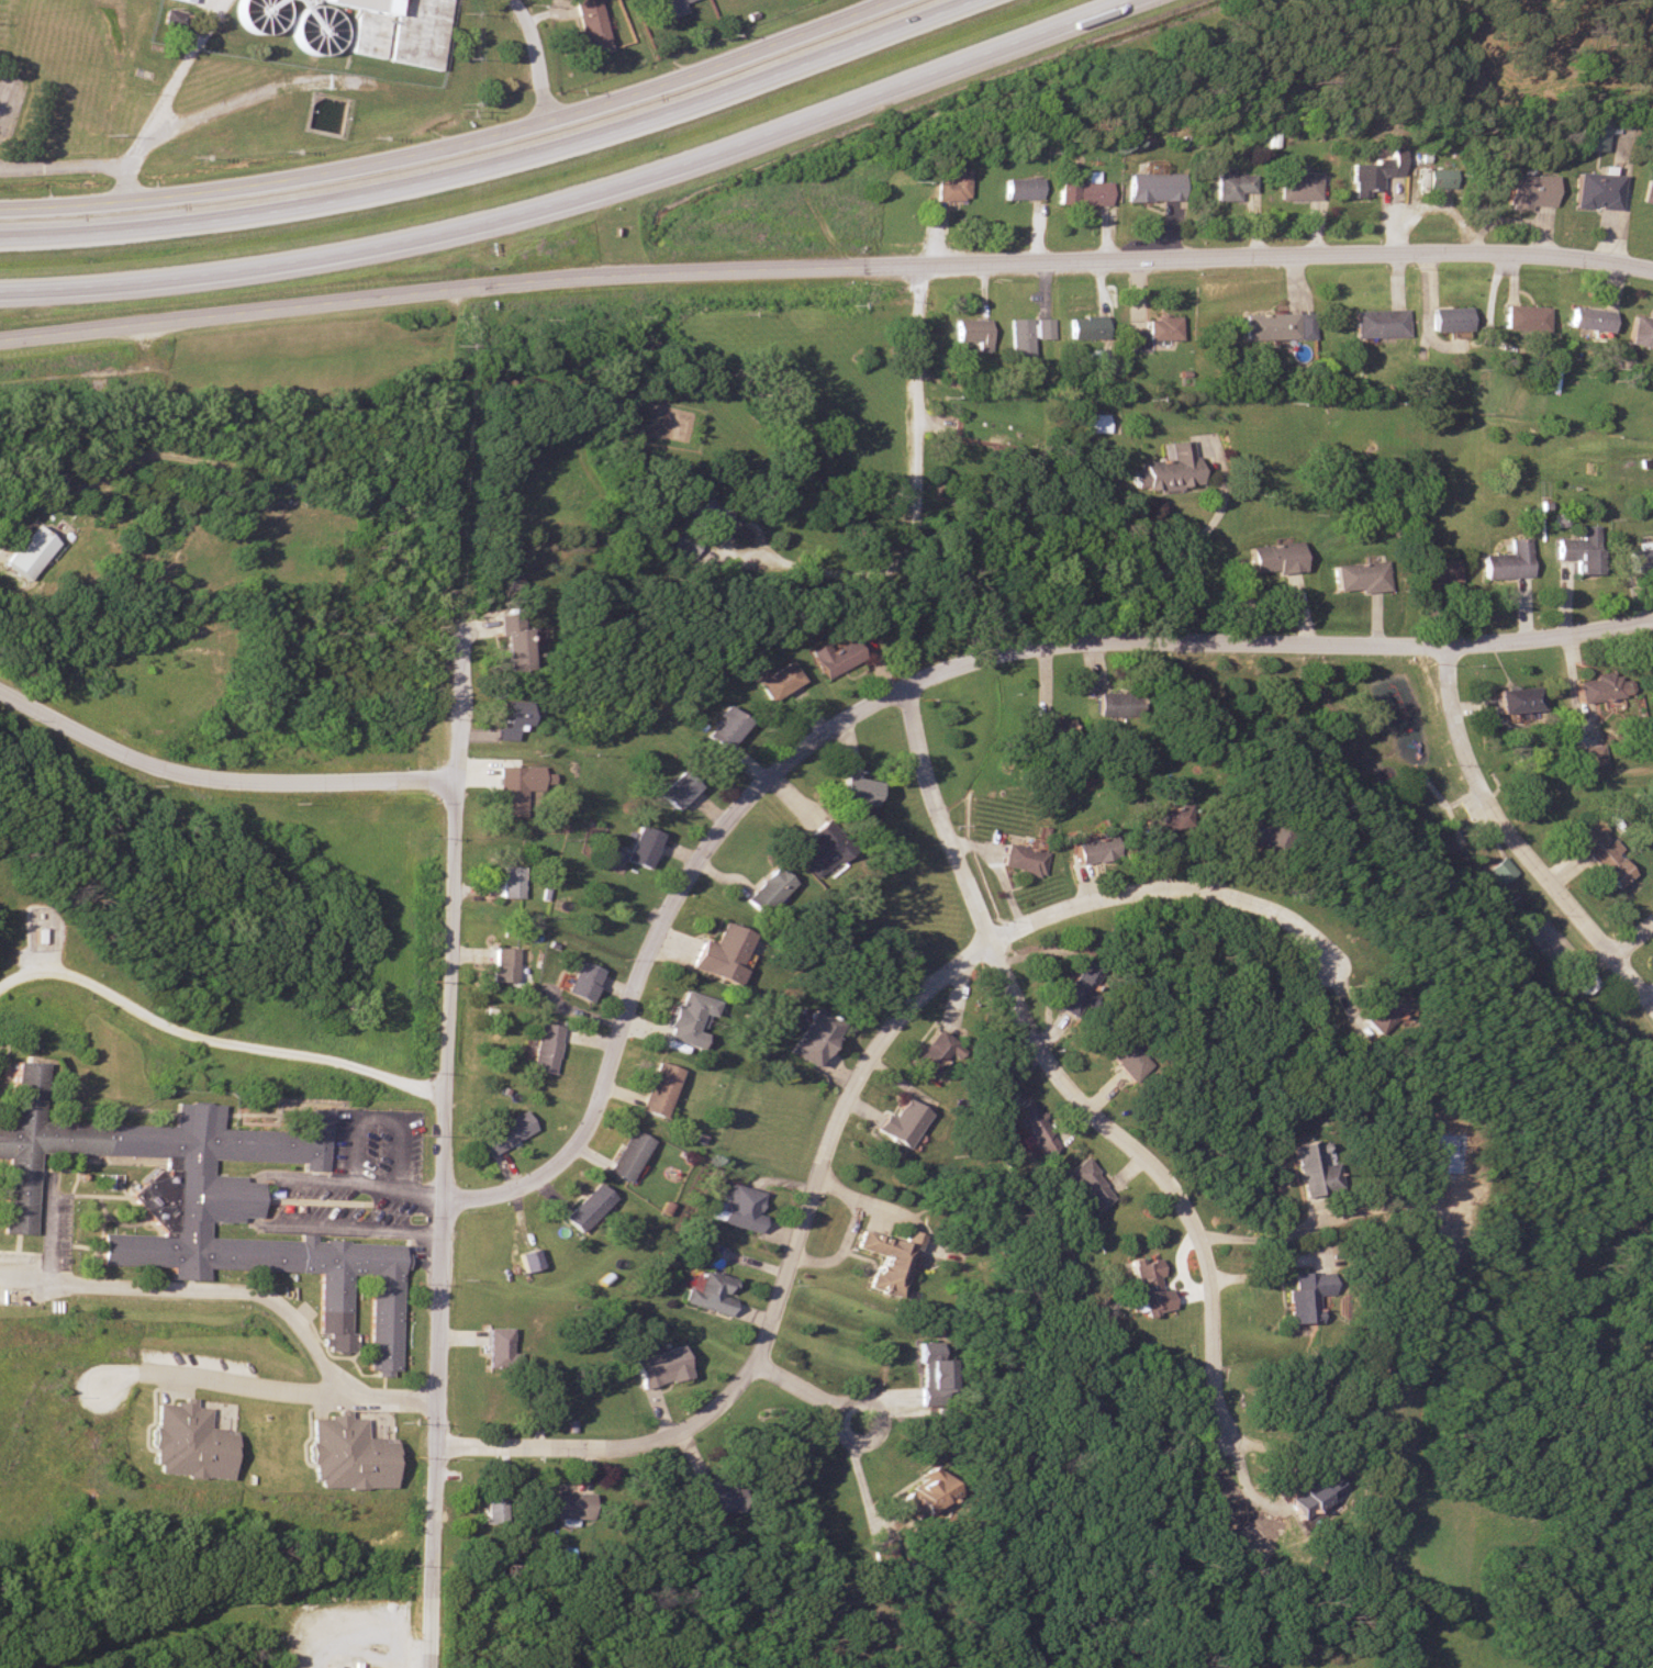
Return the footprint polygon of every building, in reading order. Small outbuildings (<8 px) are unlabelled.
[(238,8),(239,0),(289,0),(290,3),(290,12),(288,20),(283,26),(277,31),(268,34),(259,33),(250,30),(244,24),(239,16),(238,8)] [(574,2),(584,54),(607,51),(597,0),(582,0),(574,2)] [(678,2),(685,0),(643,0),(646,12),(659,9),(662,19),(681,13),(678,2)] [(326,52),(319,52),(312,48),(305,44),(301,37),(299,30),(300,22),(302,15),(308,9),(314,5),(323,3),(331,5),(337,9),(343,14),(346,22),(347,31),(345,38),(340,44),(334,49),(326,52)] [(164,30),(185,28),(184,10),(163,11),(164,30)] [(447,23),(397,12),(386,61),(436,72),(447,23)] [(1347,162),(1348,197),(1364,196),(1364,189),(1377,189),(1377,176),(1397,175),(1396,147),(1385,147),(1385,160),(1347,162)] [(1413,188),(1448,188),(1448,158),(1413,158),(1413,188)] [(1210,168),(1210,201),(1236,201),(1236,191),(1250,191),(1250,174),(1227,174),(1227,168),(1210,168)] [(958,169),(924,169),(925,201),(959,200),(958,169)] [(1182,201),(1182,172),(1123,172),(1123,201),(1182,201)] [(1317,172),(1281,172),(1281,199),(1317,199),(1317,172)] [(1618,173),(1571,173),(1571,208),(1618,208),(1618,173)] [(1550,207),(1551,175),(1501,175),(1500,207),(1550,207)] [(1642,177),(1638,201),(1652,204),(1652,179),(1642,177)] [(999,198),(1039,198),(1039,178),(999,178),(999,198)] [(1108,181),(1050,181),(1050,204),(1108,204),(1108,181)] [(1547,305),(1503,305),(1503,329),(1546,329),(1547,305)] [(1567,327),(1610,332),(1612,311),(1570,306),(1567,327)] [(1428,330),(1469,330),(1469,307),(1428,307),(1428,330)] [(1352,310),(1352,336),(1407,336),(1407,310),(1352,310)] [(1241,313),(1241,339),(1315,338),(1314,312),(1241,313)] [(1631,315),(1626,343),(1652,347),(1652,318),(1631,315)] [(1068,316),(1068,339),(1106,339),(1106,316),(1068,316)] [(1148,350),(1148,339),(1179,339),(1179,316),(1146,316),(1146,331),(1131,331),(1131,350),(1148,350)] [(1030,318),(1007,318),(1007,356),(1030,356),(1030,318)] [(1053,318),(1033,318),(1033,339),(1053,339),(1053,318)] [(950,319),(950,341),(973,341),(973,350),(986,350),(986,319),(950,319)] [(1107,433),(1107,415),(1085,414),(1085,433),(1107,433)] [(1138,461),(1138,468),(1129,468),(1130,490),(1198,488),(1196,441),(1164,442),(1165,460),(1138,461)] [(28,583),(56,543),(28,524),(0,564),(28,583)] [(1576,572),(1600,572),(1600,525),(1584,525),(1584,538),(1557,538),(1557,560),(1576,560),(1576,572)] [(1512,553),(1481,554),(1482,579),(1533,576),(1531,537),(1511,538),(1512,553)] [(1302,570),(1300,542),(1249,546),(1252,574),(1302,570)] [(1628,549),(1630,572),(1652,570),(1652,547),(1628,549)] [(1459,583),(1459,560),(1415,560),(1415,583),(1459,583)] [(1387,589),(1386,562),(1332,564),(1333,590),(1387,589)] [(492,615),(501,672),(524,669),(514,611),(492,615)] [(859,659),(849,638),(827,649),(823,640),(806,649),(822,678),(859,659)] [(767,701),(797,681),(784,661),(754,681),(767,701)] [(1619,672),(1576,679),(1579,702),(1632,694),(1630,679),(1620,680),(1619,672)] [(1495,689),(1496,712),(1539,710),(1538,687),(1495,689)] [(1093,691),(1093,717),(1142,717),(1142,691),(1093,691)] [(511,741),(511,731),(519,731),(519,701),(495,701),(495,741),(511,741)] [(724,750),(743,716),(721,703),(702,737),(724,750)] [(1070,718),(1032,716),(1031,743),(1068,745),(1070,718)] [(517,768),(493,767),(493,817),(516,817),(517,768)] [(674,811),(696,788),(679,771),(657,795),(674,811)] [(869,807),(873,781),(840,776),(836,802),(869,807)] [(1136,812),(1140,835),(1182,827),(1178,804),(1136,812)] [(1218,830),(1257,849),(1266,829),(1227,810),(1218,830)] [(1629,874),(1613,854),(1619,849),(1610,838),(1604,843),(1599,836),(1605,831),(1595,818),(1570,838),(1610,890),(1629,874)] [(850,849),(824,820),(791,851),(817,879),(850,849)] [(625,861),(646,870),(660,835),(639,827),(625,861)] [(1110,838),(1068,843),(1071,864),(1112,859),(1110,838)] [(1041,877),(1046,852),(1002,843),(997,868),(1041,877)] [(1497,885),(1513,875),(1502,859),(1487,869),(1497,885)] [(520,898),(520,866),(498,866),(498,898),(520,898)] [(789,884),(770,867),(741,898),(760,915),(789,884)] [(695,940),(685,970),(730,984),(747,934),(714,924),(708,944),(695,940)] [(515,947),(489,947),(489,982),(514,982),(515,947)] [(601,972),(577,961),(562,992),(585,1004),(601,972)] [(1076,1018),(1100,973),(1080,963),(1056,1008),(1076,1018)] [(1360,1018),(1376,1035),(1407,1006),(1391,989),(1360,1018)] [(714,1002),(679,990),(663,1036),(689,1045),(700,1015),(709,1018),(714,1002)] [(834,1025),(808,1010),(784,1053),(810,1068),(834,1025)] [(551,1074),(559,1026),(536,1022),(529,1071),(551,1074)] [(958,1046),(936,1029),(909,1063),(931,1081),(958,1046)] [(1130,1085),(1151,1064),(1121,1034),(1100,1055),(1130,1085)] [(637,1111),(660,1119),(678,1069),(654,1061),(637,1111)] [(7,1157),(4,1231),(35,1232),(37,1152),(170,1155),(170,1129),(35,1124),(37,1063),(5,1062),(3,1126),(0,1126),(0,1157),(7,1157)] [(905,1150),(928,1114),(899,1096),(886,1116),(882,1113),(872,1129),(905,1150)] [(1004,1111),(1040,1160),(1058,1146),(1022,1098),(1004,1111)] [(171,1104),(170,1129),(170,1155),(169,1167),(157,1169),(132,1198),(168,1235),(203,1238),(204,1213),(255,1216),(256,1179),(209,1177),(210,1156),(304,1161),(304,1167),(321,1168),(323,1115),(305,1113),(304,1134),(217,1131),(219,1105),(171,1104)] [(475,1136),(485,1156),(532,1131),(522,1112),(475,1136)] [(606,1171),(626,1182),(649,1141),(629,1130),(606,1171)] [(1302,1198),(1342,1188),(1336,1162),(1319,1166),(1313,1139),(1289,1145),(1302,1198)] [(1100,1212),(1116,1196),(1078,1158),(1062,1174),(1100,1212)] [(577,1233),(612,1198),(596,1182),(562,1217),(577,1233)] [(751,1213),(758,1194),(729,1183),(716,1220),(753,1234),(760,1216),(751,1213)] [(868,1289),(902,1299),(921,1236),(906,1231),(902,1244),(860,1231),(855,1249),(878,1255),(868,1289)] [(369,1374),(400,1376),(405,1246),(203,1238),(168,1235),(101,1232),(100,1265),(169,1268),(169,1279),(205,1281),(206,1267),(322,1273),(320,1313),(348,1316),(350,1273),(373,1274),(369,1374)] [(523,1273),(541,1267),(535,1249),(517,1254),(523,1273)] [(1169,1310),(1166,1288),(1155,1290),(1153,1276),(1157,1275),(1154,1258),(1124,1263),(1128,1282),(1119,1284),(1122,1300),(1133,1298),(1136,1315),(1169,1310)] [(731,1298),(725,1296),(730,1279),(692,1268),(682,1303),(726,1316),(731,1298)] [(1317,1295),(1331,1295),(1330,1272),(1284,1273),(1285,1323),(1317,1322),(1317,1295)] [(481,1368),(505,1368),(505,1328),(481,1328),(481,1368)] [(915,1342),(916,1403),(945,1403),(944,1342),(915,1342)] [(631,1357),(639,1388),(686,1376),(678,1345),(631,1357)] [(1310,1515),(1339,1492),(1322,1470),(1293,1492),(1310,1515)] [(907,1522),(948,1493),(932,1471),(891,1500),(907,1522)] [(720,1512),(738,1513),(739,1484),(697,1483),(696,1523),(719,1524),(720,1512)] [(589,1493),(537,1493),(537,1520),(588,1520),(589,1493)] [(506,1527),(507,1496),(482,1495),(481,1526),(506,1527)]
